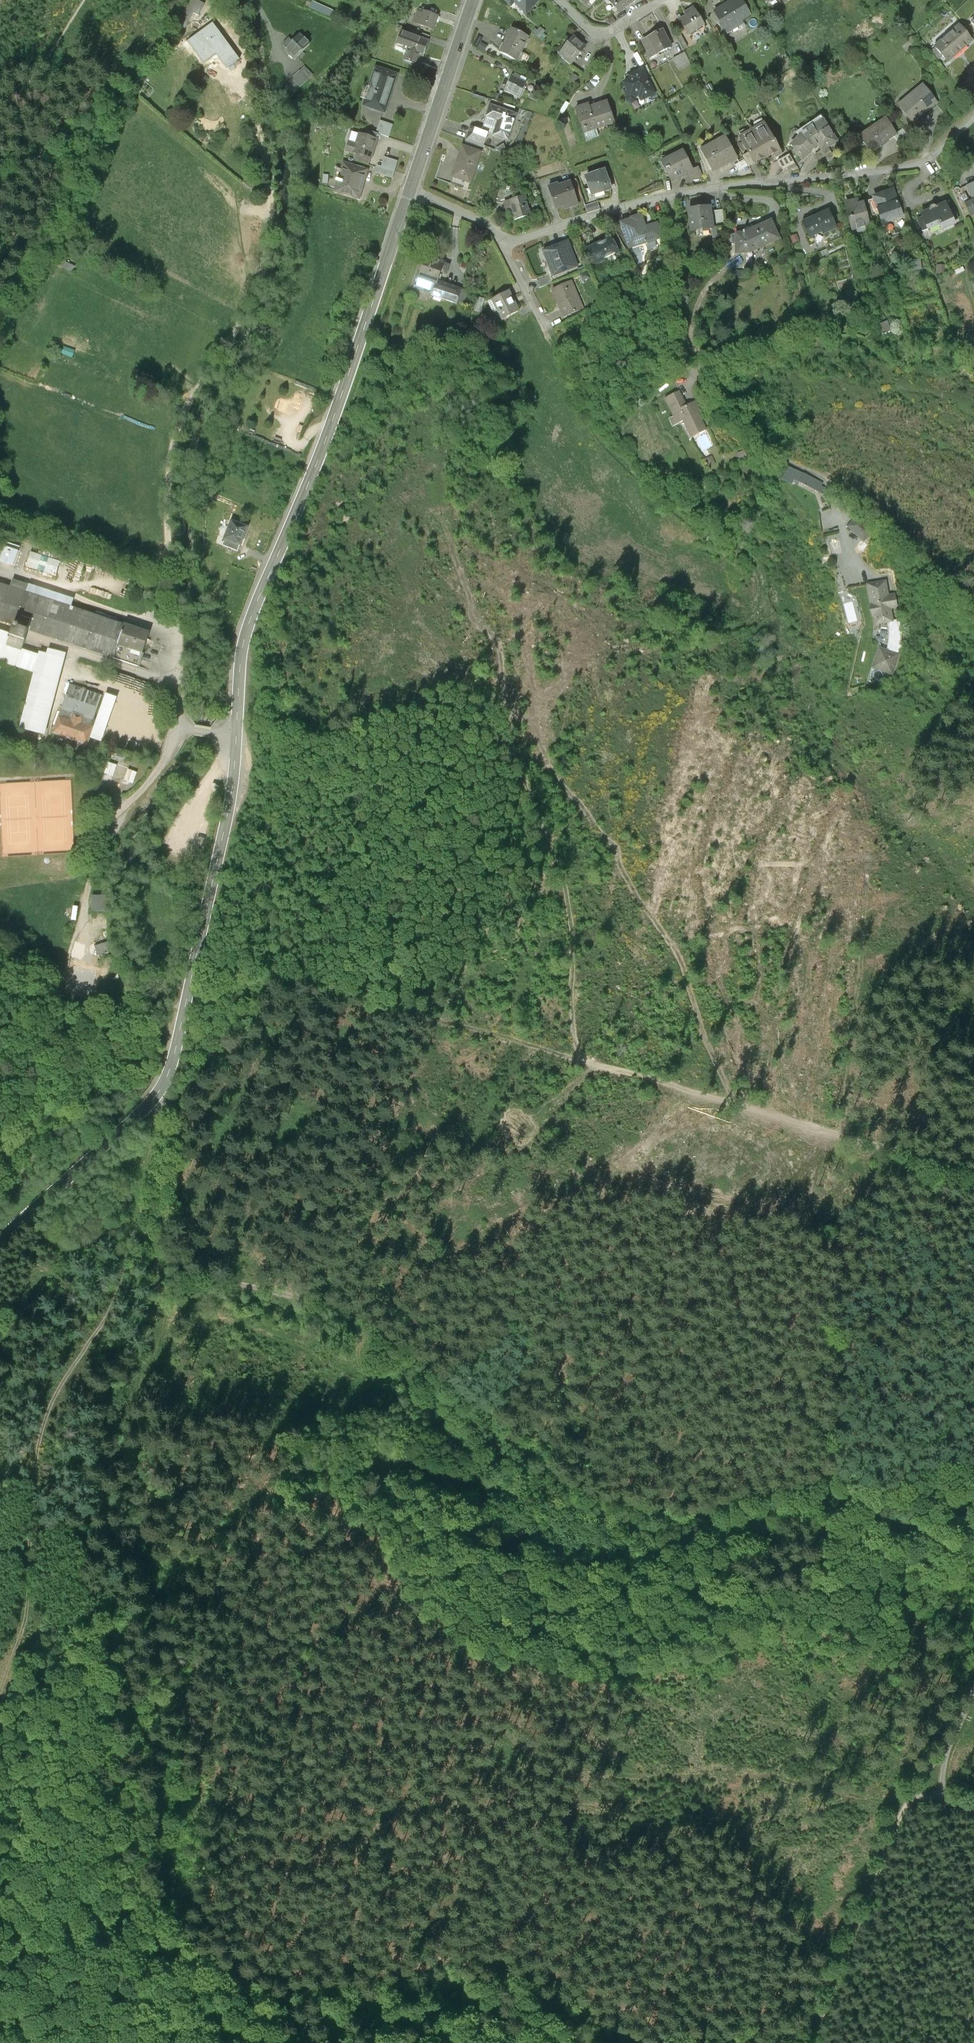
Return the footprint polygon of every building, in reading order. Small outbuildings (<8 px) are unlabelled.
[(312,7),(335,17),(338,10),(316,0),(315,0),(312,7)] [(536,0),(511,0),(526,14),(538,1),(536,0)] [(632,0),(611,0),(609,2),(620,13),(632,2),(634,4),(635,3),(632,0)] [(714,13),(724,29),(741,19),(743,21),(750,16),(739,0),(735,0),(714,13)] [(696,11),(679,22),(688,36),(704,25),(696,11)] [(437,18),(423,12),(418,26),(432,31),(437,18)] [(221,30),(217,24),(200,36),(198,33),(191,38),(196,46),(195,46),(205,60),(217,52),(218,54),(220,52),(230,67),(242,59),(230,41),(226,43),(219,31),(221,30)] [(960,26),(947,36),(959,51),(967,45),(968,44),(967,43),(971,39),(972,41),(973,40),(960,26)] [(528,37),(512,30),(500,53),(516,61),(528,37)] [(663,31),(642,42),(650,58),(671,47),(663,31)] [(428,43),(402,33),(397,45),(403,48),(402,51),(406,53),(403,61),(414,65),(417,57),(422,58),(428,43)] [(310,45),(300,35),(284,51),(295,61),(310,45)] [(959,51),(947,36),(936,46),(948,61),(949,60),(948,59),(951,56),(953,57),(954,56),(953,55),(959,51)] [(485,49),(488,40),(480,38),(477,47),(485,49)] [(574,38),(562,50),(575,60),(585,48),(574,38)] [(575,60),(562,50),(558,55),(570,65),(575,60)] [(285,86),(292,94),(312,76),(305,68),(285,86)] [(383,73),(375,71),(368,92),(367,92),(364,102),(369,104),(368,108),(383,112),(388,96),(390,97),(396,79),(389,77),(390,73),(383,70),(383,73)] [(654,94),(642,70),(630,77),(631,80),(624,84),(627,90),(624,91),(627,97),(626,100),(628,102),(631,103),(634,102),(635,97),(639,95),(642,95),(643,99),(654,94)] [(587,91),(599,81),(594,75),(582,84),(587,91)] [(527,82),(513,76),(505,91),(519,98),(527,82)] [(935,99),(923,84),(899,104),(914,121),(923,113),(921,111),(934,100),(935,100),(935,99)] [(516,114),(490,105),(486,117),(498,121),(494,134),(505,138),(509,127),(512,128),(516,114)] [(588,106),(576,111),(584,134),(614,123),(607,105),(590,111),(588,106)] [(812,125),(808,129),(817,144),(824,139),(828,146),(839,138),(824,116),(813,124),(812,122),(811,123),(812,125)] [(897,132),(886,116),(879,121),(881,123),(874,128),(873,126),(862,133),(868,141),(866,142),(871,149),(897,132)] [(751,129),(752,130),(767,157),(773,153),(775,157),(781,153),(774,141),(765,126),(761,129),(759,124),(751,129)] [(470,127),(466,140),(483,146),(487,133),(470,127)] [(814,145),(817,144),(808,129),(800,134),(799,132),(797,133),(799,135),(791,144),(798,150),(796,152),(803,158),(814,145)] [(767,157),(752,130),(742,135),(744,138),(743,139),(744,141),(742,142),(753,162),(763,156),(764,158),(767,157)] [(376,141),(360,136),(356,146),(349,145),(346,152),(371,160),(376,141)] [(725,137),(702,150),(702,151),(704,149),(708,157),(706,159),(713,171),(724,165),(722,161),(735,154),(725,137)] [(480,152),(463,146),(453,176),(470,182),(480,152)] [(693,172),(683,152),(664,162),(668,168),(666,169),(666,170),(668,170),(674,181),(686,175),(693,172)] [(790,152),(776,157),(780,168),(794,163),(790,152)] [(377,172),(396,177),(400,159),(386,156),(384,165),(379,164),(377,172)] [(365,172),(344,166),(339,182),(336,182),(336,183),(338,183),(337,184),(340,185),(340,184),(342,184),(339,194),(359,200),(364,182),(363,181),(365,172)] [(699,169),(693,172),(686,175),(690,183),(702,176),(699,169)] [(605,171),(586,178),(592,197),(611,190),(609,184),(611,184),(611,180),(608,180),(605,171)] [(575,181),(569,183),(575,198),(580,196),(575,181)] [(557,184),(548,187),(556,209),(564,207),(565,211),(578,206),(575,198),(569,183),(558,187),(557,184)] [(893,187),(879,193),(880,196),(878,198),(875,199),(880,212),(882,211),(886,221),(903,215),(893,187)] [(529,218),(524,198),(501,204),(504,212),(509,211),(512,223),(529,218)] [(857,199),(846,202),(853,229),(869,224),(863,203),(859,204),(857,199)] [(966,203),(971,214),(973,213),(973,199),(966,203)] [(597,203),(586,207),(588,214),(599,210),(597,203)] [(955,222),(947,203),(939,206),(937,205),(936,204),(934,204),(932,205),(931,206),(931,208),(931,210),(923,213),(924,216),(918,219),(924,231),(942,222),(944,227),(955,222)] [(712,228),(709,207),(689,210),(692,231),(712,228)] [(836,226),(828,208),(816,214),(817,215),(803,222),(803,224),(805,223),(809,235),(822,230),(823,232),(836,226)] [(955,208),(950,211),(955,220),(960,218),(955,208)] [(632,220),(621,224),(629,249),(661,238),(656,223),(647,226),(644,225),(641,216),(632,219),(632,220)] [(779,237),(771,221),(748,232),(735,234),(736,244),(742,243),(742,247),(745,250),(750,250),(762,244),(763,245),(779,237)] [(796,234),(791,236),(793,243),(799,241),(796,234)] [(610,239),(591,249),(590,253),(591,256),(594,257),(598,263),(617,253),(610,239)] [(576,268),(567,243),(543,252),(551,275),(565,269),(566,272),(576,268)] [(425,257),(419,278),(437,284),(438,282),(441,272),(446,274),(448,265),(443,263),(444,263),(425,257)] [(467,291),(438,282),(437,284),(419,278),(417,286),(434,291),(433,296),(463,305),(467,291)] [(570,283),(551,292),(551,293),(553,292),(561,308),(558,309),(562,318),(582,310),(570,283)] [(511,297),(508,291),(492,300),(503,320),(518,311),(511,297)] [(706,432),(698,416),(694,418),(689,407),(686,408),(679,394),(664,401),(673,419),(669,421),(672,428),(682,423),(691,440),(706,432)] [(694,418),(698,416),(700,415),(695,404),(689,407),(694,418)] [(711,458),(705,461),(708,468),(715,465),(711,458)] [(791,479),(794,474),(786,469),(780,478),(790,484),(792,479),(791,479)] [(803,475),(795,472),(794,474),(791,479),(792,479),(799,483),(823,495),(826,490),(820,487),(822,484),(803,475)] [(857,517),(848,527),(863,541),(872,532),(857,517)] [(231,522),(224,540),(240,546),(247,528),(245,528),(247,525),(237,521),(236,524),(231,522)] [(237,552),(240,546),(224,540),(222,546),(237,552)] [(14,566),(21,546),(6,541),(0,557),(0,562),(14,566)] [(13,626),(27,631),(113,658),(117,645),(124,625),(26,594),(29,585),(13,579),(11,585),(0,582),(0,622),(13,626)] [(891,608),(889,597),(887,582),(869,585),(875,624),(888,622),(889,628),(889,639),(889,645),(887,651),(879,648),(871,670),(891,677),(902,646),(903,632),(901,620),(894,621),(891,608)] [(889,597),(891,608),(898,607),(896,596),(889,597)] [(149,633),(124,625),(117,645),(142,653),(149,633)] [(13,626),(10,633),(6,646),(21,650),(21,649),(27,631),(13,626)] [(0,630),(0,662),(36,673),(18,727),(42,734),(67,655),(48,649),(47,654),(40,652),(39,655),(21,649),(21,650),(6,646),(10,633),(0,630)] [(776,650),(761,631),(756,636),(771,655),(776,650)] [(71,684),(60,716),(71,720),(74,714),(84,717),(82,723),(94,727),(105,696),(71,684)] [(105,696),(94,727),(90,738),(101,742),(117,697),(106,694),(105,696)] [(60,716),(54,734),(88,746),(90,738),(94,727),(82,723),(84,717),(74,714),(71,720),(60,716)] [(135,768),(109,759),(105,772),(116,775),(131,780),(135,768)] [(103,896),(92,896),(92,911),(103,911),(103,896)] [(106,943),(95,947),(98,956),(109,952),(106,943)] [(94,972),(74,967),(68,987),(89,992),(94,972)]
